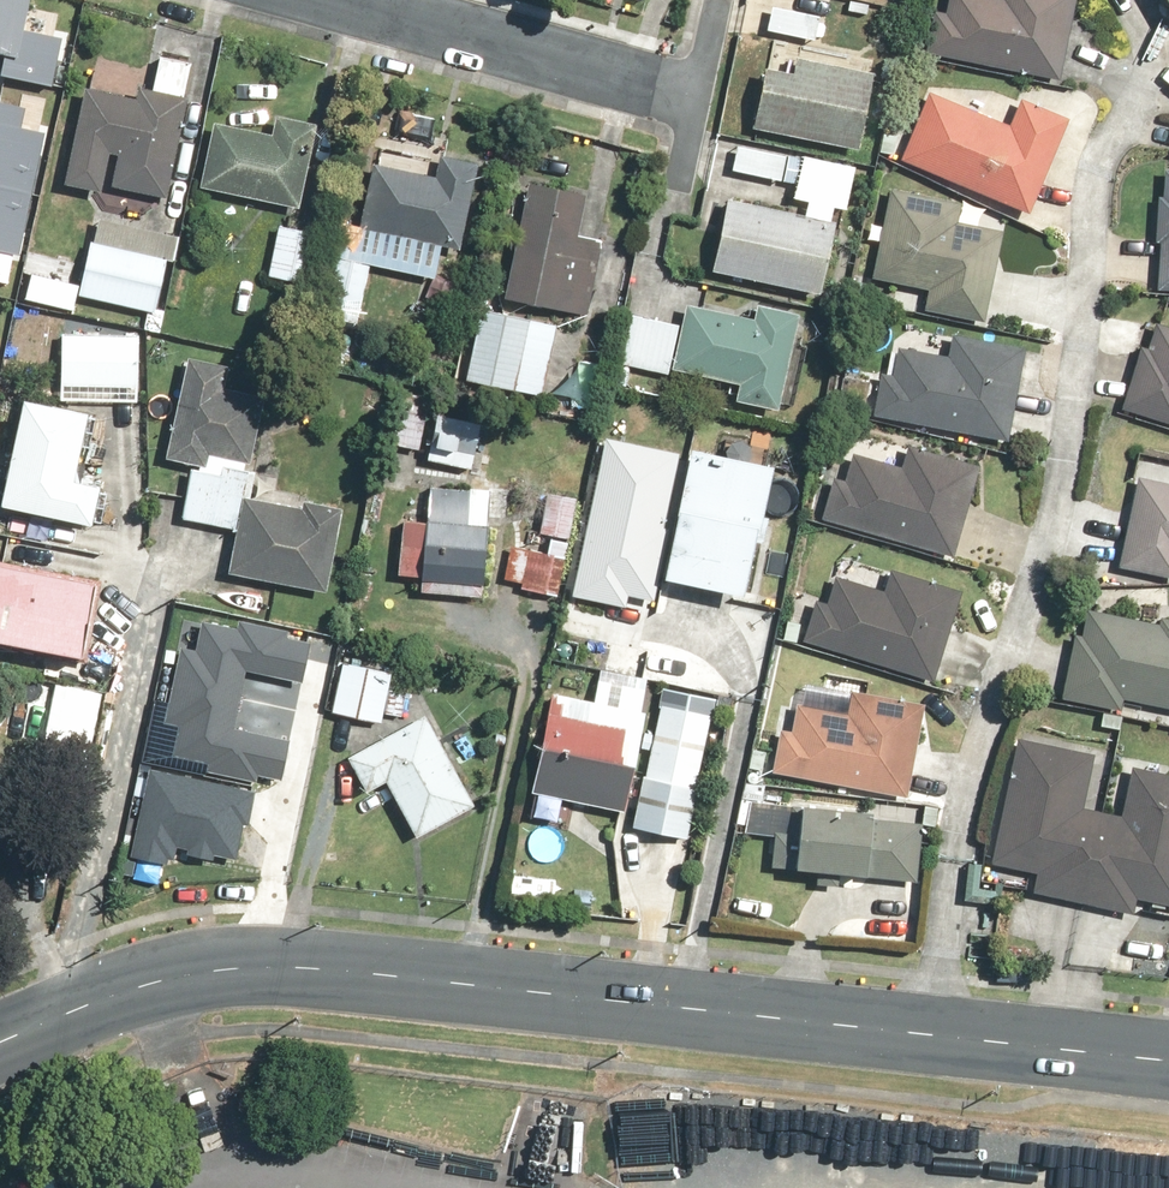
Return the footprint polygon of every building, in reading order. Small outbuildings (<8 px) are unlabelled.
[(5,46),(1,69),(52,79),(61,32),(20,24),(25,0),(0,0),(0,45),(5,46)] [(920,53),(1055,76),(1068,0),(946,0),(944,13),(927,10),(920,53)] [(1167,27),(1168,26),(1168,0),(1149,0),(1167,27)] [(818,12),(772,3),(768,26),(814,35),(818,12)] [(785,72),(757,67),(746,126),(851,145),(865,62),(789,48),(785,72)] [(150,58),(142,96),(129,93),(127,103),(75,92),(56,187),(89,194),(98,153),(110,155),(104,185),(157,196),(176,103),(184,65),(150,58)] [(922,89),(890,159),(1020,218),(1063,122),(1013,100),(1002,126),(922,89)] [(20,247),(44,126),(20,121),(24,102),(0,97),(0,244),(20,247)] [(201,125),(189,187),(291,206),(307,126),(272,119),(269,138),(201,125)] [(784,156),(732,147),(727,175),(779,184),(784,156)] [(356,208),(351,229),(332,226),(318,319),(356,325),(364,265),(428,275),(432,249),(452,254),(472,169),(432,160),(427,183),(363,168),(360,180),(343,176),(336,203),(356,208)] [(1152,288),(1168,290),(1168,170),(1165,169),(1162,199),(1153,198),(1149,243),(1157,243),(1152,288)] [(497,300),(585,317),(599,232),(574,227),(579,197),(520,186),(497,300)] [(957,204),(886,190),(868,278),(918,289),(914,312),(980,326),(998,235),(953,225),(957,204)] [(828,229),(716,205),(701,276),(813,300),(828,229)] [(165,236),(87,223),(74,298),(152,312),(161,259),(171,260),(175,238),(165,236)] [(317,234),(273,226),(263,280),(307,288),(317,234)] [(70,285),(22,274),(16,299),(64,310),(70,285)] [(684,302),(682,307),(665,368),(729,387),(725,402),(768,414),(796,322),(752,309),(748,320),(684,302)] [(550,321),(471,309),(460,382),(539,394),(550,321)] [(671,326),(627,316),(616,365),(660,375),(671,326)] [(1115,403),(1168,426),(1168,327),(1155,321),(1142,350),(1139,348),(1115,403)] [(136,337),(56,335),(55,386),(134,388),(136,337)] [(871,374),(863,418),(1001,444),(1018,353),(947,340),(943,360),(891,350),(886,377),(871,374)] [(177,364),(158,462),(198,470),(201,456),(244,464),(260,380),(177,364)] [(422,394),(390,389),(381,448),(413,453),(422,394)] [(11,406),(0,453),(0,513),(75,530),(88,473),(65,468),(76,420),(11,406)] [(471,420),(426,416),(423,465),(468,468),(471,420)] [(682,447),(604,431),(572,587),(624,597),(626,587),(652,592),(682,447)] [(781,457),(691,438),(662,575),(752,594),(781,457)] [(830,477),(817,515),(941,556),(971,469),(904,446),(896,469),(852,455),(843,482),(830,477)] [(1132,477),(1110,569),(1164,582),(1168,562),(1168,486),(1132,477)] [(480,488),(422,486),(419,549),(393,547),(391,576),(410,576),(409,593),(476,596),(480,488)] [(231,503),(220,573),(321,589),(333,508),(300,503),(298,513),(231,503)] [(562,554),(518,550),(514,599),(558,603),(562,554)] [(0,562),(0,649),(79,663),(94,579),(0,562)] [(808,596),(794,641),(925,683),(953,596),(892,576),(886,595),(835,578),(828,602),(808,596)] [(302,674),(310,634),(288,630),(289,624),(236,614),(235,620),(201,614),(196,640),(183,638),(168,718),(181,720),(175,749),(208,755),(207,761),(256,770),(257,764),(284,769),(291,733),(233,722),(244,663),(302,674)] [(1051,698),(1112,714),(1116,698),(1168,712),(1168,617),(1158,614),(1153,633),(1084,614),(1077,639),(1067,637),(1051,698)] [(386,671),(337,662),(327,716),(377,724),(386,671)] [(103,686),(56,677),(46,731),(93,740),(103,686)] [(775,733),(767,768),(900,799),(922,707),(846,689),(840,715),(795,705),(787,736),(775,733)] [(637,710),(542,694),(524,800),(619,816),(637,710)] [(706,714),(652,703),(627,829),(681,840),(706,714)] [(469,806),(416,721),(340,767),(360,800),(379,788),(412,841),(469,806)] [(1016,738),(986,858),(1031,869),(1024,897),(1125,922),(1131,900),(1168,910),(1168,773),(1127,763),(1114,814),(1079,805),(1091,757),(1016,738)] [(252,781),(149,762),(132,850),(174,858),(177,842),(238,853),(252,781)] [(858,810),(787,806),(783,870),(912,877),(915,827),(858,823),(858,810)] [(544,830),(513,825),(507,867),(538,872),(544,830)]
